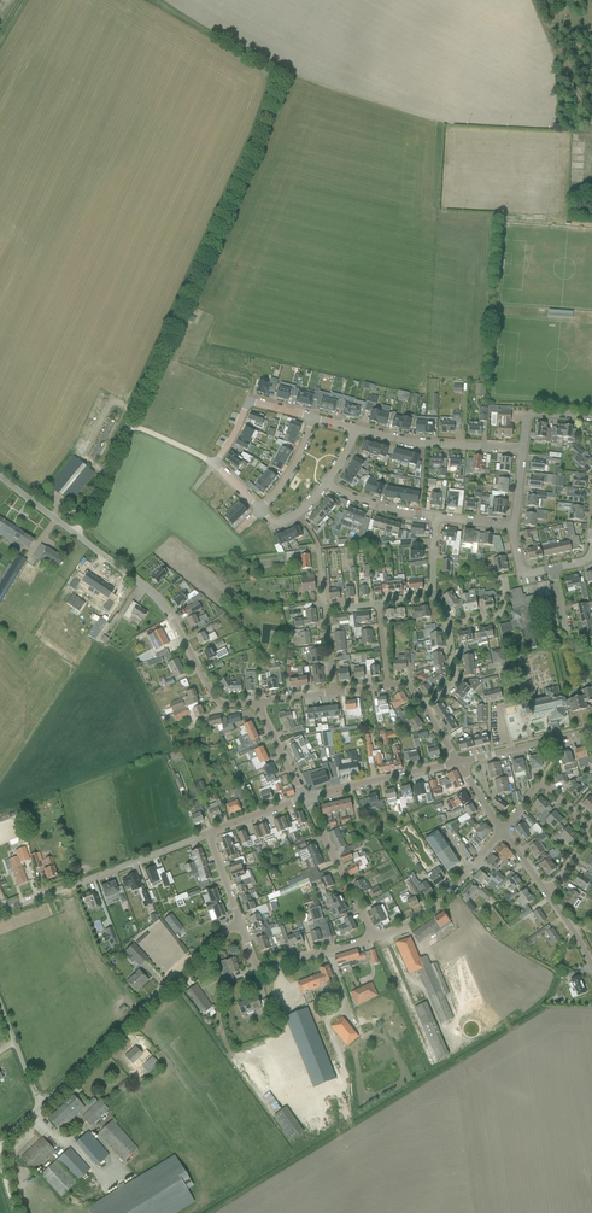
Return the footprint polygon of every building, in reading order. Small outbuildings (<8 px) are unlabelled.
[(272,366),(276,366),(277,363),(262,359),(260,367),(271,369),(272,366)] [(259,382),(257,393),(270,396),(272,386),(276,387),(278,380),(271,378),(269,384),(259,382)] [(485,396),(485,382),(478,382),(478,385),(477,384),(476,396),(485,396)] [(293,397),(295,389),(295,388),(291,387),(290,391),(280,388),(277,398),(283,399),(283,400),(287,401),(287,400),(288,401),(289,396),(293,397)] [(306,394),(299,392),(299,390),(295,389),(293,397),(297,398),(296,403),(304,405),(306,394)] [(314,396),(306,394),(304,405),(311,407),(313,400),(317,401),(319,393),(315,392),(314,396)] [(317,401),(317,402),(321,403),(320,409),(327,411),(330,398),(329,400),(323,399),(324,393),(319,392),(319,393),(317,401)] [(374,422),(378,423),(381,412),(374,411),(377,399),(368,397),(366,403),(364,411),(372,413),(370,421),(370,422),(374,423),(374,422)] [(330,398),(327,411),(335,413),(336,408),(339,409),(341,401),(330,398)] [(344,409),(343,415),(346,416),(349,417),(353,404),(343,401),(341,408),(344,409)] [(364,411),(366,403),(361,402),(361,406),(353,404),(349,417),(349,418),(350,417),(353,418),(358,419),(359,413),(364,414),(364,411)] [(498,415),(498,420),(501,421),(501,425),(499,425),(499,436),(506,436),(505,438),(510,438),(510,436),(512,436),(512,425),(509,425),(510,421),(511,413),(510,413),(510,407),(505,407),(505,412),(498,412),(498,415)] [(251,412),(249,419),(252,421),(251,425),(263,430),(265,424),(263,424),(265,417),(264,417),(264,416),(260,414),(260,415),(251,412)] [(381,412),(378,423),(381,424),(381,425),(385,426),(385,425),(386,425),(387,421),(390,421),(393,412),(392,413),(386,412),(385,415),(380,414),(381,412)] [(393,412),(390,421),(394,422),(393,427),(393,428),(397,429),(397,428),(401,429),(404,418),(396,416),(397,413),(393,412)] [(440,421),(439,427),(441,427),(441,432),(447,433),(447,432),(450,432),(454,432),(454,428),(455,427),(456,424),(461,424),(461,418),(461,413),(452,412),(452,418),(452,422),(440,421)] [(404,418),(401,429),(404,430),(404,431),(408,432),(408,431),(409,431),(410,427),(413,428),(415,419),(414,419),(415,416),(410,415),(409,419),(404,418)] [(468,428),(468,434),(481,435),(482,424),(487,424),(487,418),(487,415),(482,415),(482,423),(479,423),(468,422),(468,428)] [(107,418),(104,427),(110,429),(111,425),(113,426),(115,420),(107,418)] [(415,419),(413,428),(417,428),(416,432),(417,432),(417,433),(421,433),(421,432),(425,433),(425,420),(426,418),(415,418),(415,419)] [(425,420),(425,433),(428,433),(428,434),(432,434),(432,433),(433,433),(433,428),(437,428),(437,421),(433,420),(428,419),(428,420),(425,420)] [(291,422),(289,428),(299,432),(302,425),(295,423),(291,421),(291,422)] [(537,423),(536,435),(540,435),(540,437),(542,437),(541,441),(549,442),(550,432),(546,431),(546,425),(545,424),(544,423),(543,423),(542,423),(541,423),(541,424),(537,423)] [(552,432),(551,438),(550,444),(556,445),(557,441),(558,441),(559,437),(563,438),(565,426),(564,426),(557,425),(556,433),(552,433),(552,432)] [(565,426),(563,438),(568,438),(567,442),(575,443),(576,433),(572,432),(572,426),(571,426),(570,426),(568,425),(567,425),(566,426),(565,426)] [(252,438),(255,432),(246,427),(243,433),(252,438)] [(299,432),(289,428),(287,435),(297,439),(299,432)] [(249,443),(252,438),(243,433),(240,438),(240,439),(249,443)] [(294,446),(297,439),(287,435),(284,442),(283,441),(282,443),(289,446),(289,444),(294,446)] [(249,443),(240,439),(240,438),(236,445),(247,450),(251,444),(249,443)] [(98,441),(97,448),(93,447),(90,457),(99,459),(102,442),(98,441)] [(370,454),(372,444),(368,443),(368,442),(364,441),(362,446),(363,446),(361,453),(369,455),(370,454)] [(289,446),(282,443),(277,452),(288,459),(292,452),(287,450),(289,446)] [(571,447),(574,450),(575,449),(578,453),(582,456),(583,455),(585,453),(575,443),(573,445),(571,447)] [(372,444),(370,454),(370,455),(374,456),(374,455),(377,456),(380,446),(372,444)] [(380,446),(377,456),(385,458),(388,448),(380,446)] [(393,460),(401,462),(403,452),(395,450),(393,460)] [(245,462),(250,456),(243,452),(241,456),(239,455),(238,456),(232,452),(227,458),(233,462),(232,463),(238,468),(244,461),(245,462)] [(403,452),(401,462),(408,464),(411,454),(410,453),(408,453),(407,453),(403,452)] [(575,456),(576,457),(581,461),(579,464),(576,467),(581,471),(583,469),(588,473),(591,468),(591,464),(589,462),(584,457),(583,455),(582,456),(578,453),(575,456)] [(279,454),(275,460),(285,465),(288,459),(279,454)] [(411,454),(408,464),(416,466),(415,469),(419,470),(421,462),(418,461),(419,456),(411,454)] [(443,455),(433,455),(432,466),(439,467),(438,476),(446,477),(446,466),(442,465),(443,455)] [(479,456),(474,455),(474,458),(474,459),(469,459),(467,473),(472,474),(473,473),(473,469),(480,470),(480,471),(485,471),(486,461),(482,460),(482,457),(479,456)] [(74,456),(53,482),(49,487),(70,504),(95,473),(74,456)] [(461,457),(451,456),(450,468),(457,468),(456,472),(455,472),(454,480),(463,480),(464,467),(460,467),(461,457)] [(353,462),(351,465),(362,472),(363,470),(361,468),(364,464),(359,461),(359,460),(355,457),(353,462)] [(501,457),(500,464),(510,465),(512,460),(512,458),(501,457)] [(531,470),(537,471),(544,471),(545,466),(548,466),(548,461),(540,460),(540,459),(540,462),(532,461),(531,470)] [(275,460),(272,466),(269,464),(268,468),(270,469),(274,472),(276,469),(281,471),(285,465),(275,460)] [(496,471),(500,471),(500,472),(500,471),(510,473),(510,471),(510,465),(500,464),(497,464),(496,471)] [(351,465),(347,472),(358,479),(355,477),(359,471),(362,472),(351,465)] [(268,472),(264,476),(272,483),(277,477),(273,474),(274,472),(270,469),(268,468),(266,470),(268,472)] [(358,479),(347,472),(345,475),(344,475),(342,479),(346,482),(346,481),(351,484),(354,480),(356,481),(358,479)] [(584,479),(585,474),(575,473),(574,478),(573,477),(572,486),(578,487),(578,486),(580,486),(586,487),(587,479),(584,479)] [(529,481),(528,483),(528,485),(529,485),(529,487),(535,488),(541,489),(542,483),(547,483),(547,482),(548,475),(540,474),(540,479),(533,479),(530,478),(530,481),(529,481)] [(376,484),(373,493),(376,494),(375,495),(380,496),(381,496),(384,487),(379,485),(381,480),(382,476),(379,475),(378,479),(376,484)] [(264,476),(260,482),(268,489),(272,483),(264,476)] [(495,485),(498,486),(507,487),(509,481),(509,480),(499,479),(499,478),(499,479),(496,478),(495,485)] [(364,483),(362,486),(366,487),(365,490),(373,493),(376,484),(368,481),(369,480),(365,479),(364,483)] [(268,489),(260,482),(255,487),(254,486),(251,488),(257,493),(258,491),(260,492),(260,491),(264,494),(268,489)] [(466,503),(465,509),(476,511),(477,502),(481,502),(481,499),(482,495),(482,493),(483,486),(476,485),(476,492),(475,492),(474,498),(467,497),(466,503)] [(507,487),(498,486),(497,492),(492,491),(492,496),(505,497),(505,494),(508,494),(508,493),(507,487)] [(431,492),(431,499),(430,505),(435,506),(436,507),(439,508),(440,507),(441,507),(442,499),(445,500),(446,487),(441,487),(440,493),(431,492)] [(387,488),(386,498),(394,499),(395,489),(387,488)] [(577,489),(571,488),(568,488),(567,496),(574,497),(573,502),(584,503),(585,494),(577,493),(577,489)] [(395,489),(394,499),(402,500),(403,491),(395,489)] [(449,489),(449,494),(447,507),(449,508),(449,509),(455,510),(455,508),(457,509),(458,500),(463,501),(464,491),(449,489)] [(403,491),(402,500),(409,502),(411,492),(403,491)] [(411,492),(409,502),(417,503),(419,494),(411,492)] [(528,495),(527,506),(533,507),(538,507),(539,499),(542,500),(546,500),(546,493),(543,493),(537,492),(537,496),(528,495)] [(328,497),(322,504),(331,511),(336,505),(338,507),(341,504),(335,499),(332,501),(328,497)] [(494,500),(493,507),(506,508),(507,501),(494,500)] [(248,512),(239,503),(234,508),(243,516),(248,512)] [(566,504),(565,508),(571,509),(571,511),(570,515),(571,515),(571,519),(582,521),(582,513),(583,513),(584,507),(574,506),(574,504),(566,503),(566,504)] [(322,504),(318,509),(327,516),(331,511),(322,504)] [(352,526),(353,522),(358,511),(349,507),(345,517),(342,516),(340,521),(333,530),(340,532),(344,522),(352,526)] [(489,510),(488,517),(496,518),(497,514),(505,515),(506,508),(493,507),(493,510),(489,510)] [(243,516),(234,508),(230,512),(238,521),(243,516)] [(318,509),(314,514),(322,521),(327,516),(318,509)] [(525,525),(531,526),(535,527),(536,519),(538,519),(546,520),(547,511),(539,510),(538,514),(526,513),(525,525)] [(358,511),(353,522),(358,524),(357,526),(358,527),(357,530),(359,531),(357,538),(363,540),(367,524),(363,523),(366,514),(358,511)] [(238,521),(230,512),(225,517),(233,526),(238,521)] [(311,527),(312,528),(317,532),(319,529),(317,527),(322,521),(314,514),(308,520),(313,524),(311,527)] [(372,528),(379,530),(382,519),(375,517),(374,523),(370,522),(368,530),(372,531),(372,528)] [(2,537),(5,532),(9,535),(14,527),(0,518),(0,536),(2,537)] [(382,519),(379,530),(385,532),(388,521),(382,519)] [(388,521),(385,532),(392,534),(395,523),(388,521)] [(395,523),(392,534),(398,536),(397,538),(401,539),(403,531),(400,530),(401,525),(395,523)] [(424,526),(412,525),(411,533),(423,535),(424,526)] [(295,529),(291,531),(295,540),(295,539),(303,536),(300,531),(301,531),(299,526),(294,528),(295,529)] [(573,526),(567,528),(570,542),(572,551),(579,549),(578,546),(580,546),(579,542),(580,542),(579,536),(575,537),(573,526)] [(5,532),(2,537),(11,542),(17,546),(19,542),(29,548),(35,540),(14,527),(9,535),(5,532)] [(443,528),(442,540),(454,542),(453,549),(452,556),(458,556),(459,549),(459,547),(460,540),(460,538),(456,538),(457,529),(443,528)] [(460,540),(459,547),(462,547),(463,547),(464,544),(473,545),(472,549),(472,553),(477,554),(478,544),(478,538),(478,537),(478,538),(474,538),(475,534),(472,534),(473,531),(471,531),(471,530),(468,529),(467,530),(465,530),(464,537),(463,540),(460,540)] [(284,534),(288,543),(293,541),(294,543),(297,542),(295,539),(295,540),(291,531),(288,532),(287,531),(284,533),(284,534)] [(485,533),(483,544),(494,545),(495,553),(504,552),(502,544),(500,537),(495,536),(495,537),(493,537),(493,534),(485,533)] [(288,543),(284,534),(280,535),(277,536),(277,537),(276,537),(280,544),(280,546),(281,546),(288,543)] [(534,548),(536,558),(543,557),(540,544),(536,545),(535,542),(532,543),(534,548)] [(570,542),(563,543),(565,553),(572,551),(570,542)] [(563,543),(556,545),(558,554),(565,553),(563,543)] [(41,544),(38,549),(36,552),(42,556),(39,561),(55,572),(64,558),(47,548),(41,544)] [(280,544),(275,547),(278,553),(283,553),(284,553),(281,546),(280,546),(280,544)] [(422,548),(422,544),(413,544),(413,548),(411,548),(411,558),(418,559),(418,558),(423,558),(423,552),(422,552),(422,548)] [(556,545),(549,546),(551,556),(558,554),(556,545)] [(543,548),(543,551),(545,557),(551,556),(549,546),(543,548)] [(534,548),(527,550),(529,560),(536,558),(534,548)] [(298,556),(297,552),(286,553),(287,560),(297,559),(297,560),(301,560),(302,569),(311,569),(309,555),(298,556)] [(0,584),(0,604),(27,560),(18,555),(0,584)] [(497,567),(492,568),(493,574),(498,573),(498,572),(508,570),(505,556),(500,557),(494,558),(495,563),(496,563),(496,566),(497,567)] [(445,557),(445,560),(442,560),(442,572),(444,572),(444,576),(451,576),(451,572),(452,572),(452,564),(458,564),(458,557),(445,557)] [(169,570),(162,563),(159,566),(158,566),(154,570),(156,572),(150,578),(152,580),(151,580),(155,584),(156,583),(157,585),(161,581),(162,582),(164,579),(164,578),(167,574),(166,573),(169,570)] [(364,580),(359,581),(361,597),(368,596),(368,588),(371,588),(369,568),(364,568),(365,572),(363,573),(364,580)] [(88,589),(93,592),(101,581),(96,578),(93,576),(88,572),(88,573),(86,577),(85,577),(82,581),(90,586),(88,589)] [(376,580),(373,581),(374,595),(382,594),(381,590),(385,589),(383,573),(379,574),(380,578),(376,578),(376,580)] [(386,573),(383,573),(385,589),(388,589),(389,593),(396,592),(394,581),(392,582),(392,579),(391,578),(390,577),(389,577),(388,576),(386,577),(386,573)] [(302,579),(304,591),(316,590),(314,574),(308,575),(308,578),(302,579)] [(565,578),(568,588),(577,586),(577,587),(579,588),(581,587),(578,574),(573,575),(573,576),(565,578)] [(395,581),(394,581),(396,592),(403,592),(402,587),(406,587),(405,581),(404,575),(398,575),(398,577),(394,577),(395,581)] [(418,577),(415,577),(415,580),(416,590),(423,589),(422,580),(418,580),(418,577)] [(80,581),(75,578),(70,586),(75,589),(80,581)] [(105,584),(101,581),(93,592),(98,596),(100,593),(108,598),(108,597),(111,593),(111,594),(114,589),(108,586),(105,584)] [(339,588),(335,589),(329,589),(330,600),(340,599),(340,595),(344,594),(343,582),(338,583),(339,588)] [(346,589),(346,592),(347,598),(354,597),(353,588),(352,584),(349,585),(350,588),(346,589)] [(499,625),(501,631),(502,635),(513,632),(523,629),(528,649),(537,647),(534,635),(537,634),(535,623),(534,623),(533,620),(535,620),(533,610),(530,610),(529,606),(536,604),(534,596),(523,598),(521,588),(511,591),(513,599),(511,599),(513,612),(512,612),(513,620),(511,621),(511,623),(499,625)] [(479,596),(480,599),(481,605),(485,604),(485,608),(494,607),(493,599),(496,598),(495,592),(494,592),(494,591),(485,593),(485,589),(479,590),(480,596),(479,596)] [(188,595),(185,591),(172,600),(174,603),(173,604),(175,607),(176,606),(178,608),(188,601),(186,597),(188,595)] [(452,592),(448,594),(443,597),(450,609),(453,607),(455,611),(463,607),(463,606),(462,601),(458,602),(452,592)] [(190,599),(193,604),(197,601),(205,597),(200,593),(190,599)] [(462,600),(462,601),(463,606),(463,607),(464,612),(469,611),(469,610),(478,609),(476,598),(470,599),(469,594),(461,595),(462,600)] [(73,595),(67,603),(79,612),(85,603),(73,595)] [(108,600),(103,608),(108,612),(114,604),(108,600)] [(132,601),(129,607),(123,616),(129,620),(132,614),(142,621),(147,612),(139,607),(139,606),(132,601)] [(186,608),(189,613),(190,615),(201,608),(197,601),(193,604),(186,608)] [(580,616),(590,614),(589,609),(591,609),(591,602),(578,606),(580,616)] [(294,619),(295,621),(295,627),(303,626),(303,625),(307,624),(307,625),(317,623),(316,609),(313,609),(312,604),(305,604),(306,610),(305,610),(306,618),(303,618),(294,619)] [(411,608),(412,614),(413,619),(430,617),(430,611),(428,612),(428,606),(420,607),(420,608),(417,609),(417,608),(411,608)] [(397,609),(397,615),(398,618),(405,617),(404,609),(397,609)] [(387,620),(393,619),(395,619),(395,616),(394,610),(386,611),(386,612),(384,613),(384,618),(387,617),(387,620)] [(357,615),(353,616),(354,626),(359,626),(358,623),(369,622),(368,613),(357,614),(357,615)] [(580,616),(581,623),(582,623),(591,621),(591,613),(590,614),(580,616)] [(195,615),(193,617),(188,620),(192,628),(200,624),(203,622),(204,625),(208,623),(206,620),(208,619),(206,615),(197,619),(195,615)] [(333,625),(339,625),(339,622),(349,621),(349,627),(354,626),(353,616),(349,616),(348,615),(332,617),(333,625)] [(100,618),(88,636),(94,640),(106,622),(102,619),(100,618)] [(216,622),(205,628),(207,631),(214,628),(214,627),(218,626),(220,624),(218,621),(216,622)] [(582,623),(584,631),(591,629),(591,623),(591,621),(582,623)] [(489,628),(486,629),(487,638),(494,637),(494,639),(498,638),(496,630),(493,631),(492,626),(488,626),(489,628)] [(480,633),(476,634),(477,642),(478,643),(478,644),(488,642),(487,638),(486,629),(483,629),(482,627),(479,628),(480,633)] [(372,630),(366,631),(362,631),(361,628),(354,628),(355,636),(362,635),(363,644),(372,643),(371,635),(372,635),(372,630)] [(161,629),(156,632),(152,634),(160,649),(169,644),(161,629)] [(433,629),(425,630),(424,631),(425,637),(430,637),(431,641),(442,640),(441,632),(434,633),(433,629)] [(468,632),(465,632),(467,645),(467,644),(478,643),(477,642),(476,634),(472,634),(471,629),(468,630),(468,632)] [(584,631),(585,640),(591,638),(591,629),(584,631)] [(302,630),(290,632),(290,634),(297,634),(297,637),(298,637),(298,641),(300,646),(302,645),(302,646),(310,645),(309,633),(308,633),(308,630),(302,630)] [(460,643),(463,643),(464,647),(468,647),(467,644),(467,645),(465,632),(462,633),(462,631),(458,632),(460,643)] [(204,633),(202,634),(197,637),(201,645),(209,641),(208,641),(217,636),(215,632),(206,637),(204,633)] [(334,633),(335,642),(345,641),(344,632),(334,633)] [(222,639),(215,643),(217,647),(227,642),(225,638),(222,639)] [(427,653),(430,652),(436,651),(435,648),(443,647),(442,640),(431,641),(431,645),(426,646),(427,653)] [(345,641),(335,642),(337,652),(346,651),(345,641)] [(311,647),(305,648),(303,648),(304,656),(311,655),(312,663),(322,662),(320,650),(311,651),(311,647)] [(225,656),(229,654),(225,648),(214,653),(212,648),(205,652),(209,660),(216,657),(218,660),(225,656)] [(494,664),(501,662),(502,669),(506,668),(503,650),(491,652),(494,664)] [(432,654),(433,661),(444,660),(444,656),(442,656),(442,653),(432,654)] [(398,661),(394,661),(394,670),(399,670),(399,669),(406,669),(406,663),(410,663),(410,657),(409,654),(405,654),(405,655),(398,655),(398,661)] [(463,660),(464,663),(473,662),(473,655),(461,656),(462,660),(463,660)] [(147,662),(149,666),(164,661),(162,656),(147,662)] [(178,659),(172,662),(169,664),(176,679),(185,674),(178,659)] [(366,661),(366,663),(366,665),(367,671),(367,669),(370,669),(371,677),(380,676),(379,667),(375,667),(374,660),(366,661)] [(444,660),(433,661),(434,668),(443,666),(443,663),(445,663),(444,660)] [(267,681),(263,681),(264,686),(268,686),(269,690),(278,689),(277,684),(282,684),(281,678),(280,671),(285,670),(284,664),(283,661),(281,661),(282,664),(279,665),(279,664),(276,665),(272,665),(268,666),(271,680),(267,680),(267,681)] [(343,665),(344,670),(339,671),(340,681),(349,680),(348,664),(343,665)] [(354,671),(355,673),(355,679),(364,678),(363,669),(359,669),(358,665),(354,666),(354,671)] [(445,666),(443,666),(434,668),(436,668),(436,674),(446,679),(445,666)] [(314,675),(314,678),(315,682),(315,684),(324,683),(323,678),(322,672),(323,671),(323,667),(314,668),(315,675),(314,675)] [(286,675),(286,677),(290,678),(292,678),(292,672),(298,672),(298,671),(293,670),(293,668),(292,668),(290,668),(287,668),(286,675)] [(463,673),(463,677),(475,676),(474,669),(465,670),(465,673),(463,673)] [(414,674),(415,676),(414,676),(417,683),(423,681),(427,680),(423,670),(414,674)] [(256,671),(246,672),(246,676),(246,692),(253,691),(253,683),(256,683),(256,676),(256,671)] [(432,678),(433,680),(436,685),(446,679),(436,674),(431,677),(432,678)] [(303,678),(298,678),(299,686),(308,685),(307,677),(306,677),(306,675),(302,676),(303,678)] [(158,679),(160,683),(163,688),(170,685),(175,683),(173,679),(167,682),(164,676),(158,679)] [(228,677),(226,678),(220,682),(226,692),(242,692),(242,683),(241,683),(241,677),(236,677),(236,682),(231,682),(228,677)] [(289,680),(290,681),(290,687),(299,686),(298,678),(289,680)] [(184,688),(190,686),(187,679),(182,680),(184,688)] [(427,681),(419,684),(421,688),(420,688),(425,695),(431,691),(428,685),(429,684),(427,681)] [(464,683),(459,688),(467,695),(472,689),(475,691),(477,688),(471,683),(468,686),(464,683)] [(459,688),(455,694),(459,698),(457,701),(463,705),(466,703),(463,700),(467,695),(459,688)] [(526,705),(521,706),(522,709),(524,718),(527,718),(527,719),(529,718),(529,720),(530,720),(530,721),(531,721),(531,722),(532,721),(532,720),(547,716),(551,715),(553,721),(554,721),(557,720),(561,719),(565,718),(564,712),(567,711),(568,711),(572,710),(570,700),(565,701),(565,700),(561,699),(561,698),(560,698),(558,688),(549,690),(546,690),(545,690),(547,696),(531,700),(525,701),(526,705)] [(582,690),(582,691),(585,703),(591,701),(591,690),(591,688),(586,689),(582,690)] [(174,702),(170,704),(171,708),(173,712),(197,703),(198,703),(196,698),(197,698),(196,693),(197,693),(196,690),(194,690),(194,689),(189,691),(187,692),(188,696),(185,697),(185,698),(174,702)] [(500,689),(492,691),(495,700),(503,698),(500,689)] [(391,703),(395,708),(395,709),(408,701),(402,691),(394,697),(395,698),(392,699),(393,702),(391,703)] [(483,693),(484,696),(486,702),(495,700),(492,691),(483,693)] [(577,698),(569,699),(570,700),(572,710),(572,713),(587,709),(585,703),(582,691),(576,692),(577,698)] [(386,697),(378,698),(379,704),(379,706),(379,707),(380,715),(382,715),(381,711),(389,710),(388,705),(387,705),(387,703),(386,697)] [(355,701),(345,702),(347,715),(353,715),(353,717),(361,716),(361,715),(360,709),(356,709),(355,701)] [(442,702),(434,708),(437,714),(446,708),(442,702)] [(197,703),(173,712),(176,719),(179,718),(180,719),(190,715),(193,724),(202,720),(201,717),(204,715),(201,707),(199,707),(197,703)] [(477,705),(477,714),(487,714),(486,705),(477,705)] [(338,706),(332,707),(333,718),(333,721),(340,720),(339,717),(342,716),(341,709),(338,709),(338,706)] [(446,708),(437,714),(441,720),(453,712),(450,707),(447,709),(446,708)] [(307,713),(305,714),(306,721),(308,721),(309,724),(315,723),(315,720),(313,709),(307,710),(307,713)] [(398,719),(401,718),(409,715),(412,713),(410,709),(401,713),(398,709),(394,712),(398,719)] [(279,714),(280,716),(279,716),(281,724),(284,723),(286,731),(289,730),(291,734),(296,732),(298,732),(304,730),(302,725),(295,727),(290,712),(285,714),(285,712),(283,712),(280,713),(279,714)] [(239,714),(227,717),(229,725),(241,722),(239,714)] [(487,714),(477,714),(477,723),(487,723),(487,714)] [(409,715),(401,718),(403,724),(407,724),(408,728),(412,726),(415,731),(424,726),(421,721),(420,722),(417,717),(412,720),(409,715)] [(209,718),(208,719),(209,724),(210,728),(218,726),(219,732),(220,732),(223,730),(228,728),(226,718),(225,719),(221,720),(220,716),(212,718),(211,717),(209,717),(209,718)] [(442,721),(446,727),(455,722),(451,716),(442,721)] [(240,728),(243,733),(244,736),(255,730),(252,722),(240,728)] [(455,722),(446,727),(449,733),(458,728),(455,722)] [(223,730),(220,732),(222,736),(231,732),(229,728),(228,728),(223,730)] [(461,728),(455,732),(450,735),(452,738),(463,731),(463,730),(463,731),(462,728),(461,728)] [(244,736),(242,737),(245,744),(246,744),(247,746),(252,744),(251,742),(259,738),(255,730),(244,736)] [(427,730),(417,733),(419,739),(428,736),(427,730)] [(331,732),(322,734),(324,747),(324,748),(333,746),(331,736),(331,732)] [(487,733),(480,735),(482,745),(489,743),(487,733)] [(473,737),(474,741),(475,747),(482,745),(480,735),(473,737)] [(291,746),(290,747),(293,752),(306,745),(303,741),(304,741),(302,736),(299,736),(293,739),(294,740),(296,744),(291,746)] [(471,737),(464,739),(467,749),(474,747),(471,737)] [(427,747),(429,753),(430,759),(441,756),(436,738),(432,739),(433,745),(427,747)] [(457,740),(460,751),(467,749),(464,739),(457,740)] [(245,744),(237,748),(239,752),(248,748),(247,746),(246,744),(245,744)] [(306,745),(293,752),(295,757),(308,751),(306,745)] [(390,767),(391,771),(402,768),(400,760),(402,759),(399,746),(392,747),(394,757),(395,761),(393,762),(394,766),(390,767)] [(250,757),(251,760),(266,753),(263,747),(255,751),(256,754),(250,757)] [(250,748),(238,753),(240,757),(252,752),(250,748)] [(577,756),(581,768),(591,764),(591,756),(589,757),(588,758),(585,748),(575,750),(577,756)] [(308,751),(295,757),(298,763),(299,762),(304,760),(306,764),(306,765),(314,761),(318,760),(315,753),(311,755),(308,751)] [(410,751),(403,752),(405,762),(410,761),(410,764),(420,762),(418,753),(411,754),(410,751)] [(561,755),(564,766),(573,763),(570,752),(561,755)] [(266,753),(251,760),(253,763),(259,760),(261,764),(269,760),(266,753)] [(355,755),(349,756),(349,759),(343,760),(343,758),(342,758),(342,754),(334,755),(334,756),(335,756),(337,768),(336,768),(339,768),(340,776),(348,775),(348,774),(349,774),(350,774),(351,777),(358,776),(358,773),(359,773),(357,765),(358,764),(358,763),(360,763),(359,758),(356,758),(355,755)] [(381,754),(376,756),(378,765),(380,774),(385,772),(384,768),(386,767),(385,763),(383,763),(381,754)] [(387,762),(385,763),(386,767),(384,768),(385,772),(391,771),(390,767),(394,766),(393,762),(391,762),(390,754),(385,755),(387,762)] [(540,755),(534,757),(530,758),(532,769),(542,767),(541,763),(545,762),(544,758),(540,759),(540,755)] [(523,761),(523,759),(513,762),(515,773),(525,771),(526,774),(529,773),(527,761),(523,761)] [(499,762),(487,765),(489,772),(501,769),(499,762)] [(324,772),(319,774),(322,784),(329,782),(328,781),(327,779),(332,777),(327,763),(321,765),(322,768),(324,772)] [(566,774),(562,775),(564,781),(565,783),(568,782),(567,776),(572,775),(571,770),(575,769),(573,763),(564,766),(563,766),(566,774)] [(268,776),(265,777),(264,777),(267,784),(272,781),(274,780),(272,776),(277,774),(272,764),(264,767),(268,776)] [(501,769),(489,772),(491,779),(503,776),(501,769)] [(175,780),(179,790),(184,788),(178,773),(175,774),(173,770),(170,771),(174,780),(175,780)] [(309,771),(301,774),(306,784),(312,782),(313,784),(314,787),(318,786),(318,787),(322,785),(322,784),(319,774),(311,777),(310,772),(309,771)] [(438,782),(441,788),(445,786),(460,778),(456,771),(447,775),(450,780),(447,781),(446,779),(438,782)] [(263,774),(259,776),(260,779),(262,778),(263,780),(261,780),(266,792),(261,794),(263,802),(273,798),(270,791),(276,790),(272,781),(267,784),(264,777),(265,777),(263,774)] [(569,781),(572,788),(569,791),(575,797),(581,792),(582,793),(587,788),(583,784),(581,786),(580,787),(579,786),(581,784),(590,781),(590,780),(591,779),(591,778),(591,774),(588,775),(569,781)] [(562,775),(555,777),(557,783),(564,781),(562,775)] [(495,780),(496,787),(508,784),(507,777),(495,780)] [(274,780),(272,781),(276,790),(277,793),(281,792),(284,798),(295,794),(292,787),(289,789),(288,786),(282,788),(279,778),(274,780)] [(460,778),(445,786),(447,790),(453,787),(455,791),(464,786),(460,778)] [(204,781),(196,784),(199,792),(207,789),(204,781)] [(423,783),(415,785),(418,797),(425,795),(427,800),(427,803),(433,802),(429,784),(424,785),(423,784),(423,783)] [(508,784),(496,787),(498,794),(510,792),(508,784)] [(403,797),(399,798),(400,800),(402,809),(405,808),(407,807),(406,804),(407,803),(406,799),(412,798),(412,795),(411,792),(410,786),(401,788),(402,794),(403,797)] [(226,805),(228,809),(230,814),(241,810),(238,803),(246,800),(241,787),(233,791),(236,798),(228,802),(229,804),(226,805)] [(440,787),(432,789),(433,795),(442,794),(440,787)] [(386,792),(385,792),(387,800),(388,805),(396,803),(399,816),(403,815),(400,800),(397,801),(396,798),(394,790),(390,791),(389,790),(386,791),(386,792)] [(464,793),(459,796),(458,797),(459,799),(457,800),(457,801),(454,803),(452,800),(446,803),(451,811),(457,807),(462,804),(464,806),(470,802),(464,793)] [(368,798),(362,799),(362,800),(364,807),(370,806),(370,804),(376,802),(377,808),(383,806),(382,801),(378,801),(378,800),(377,794),(368,796),(368,798)] [(587,800),(583,804),(591,813),(591,812),(591,799),(590,797),(587,800)] [(497,798),(492,804),(503,812),(508,806),(497,798)] [(533,805),(537,810),(541,814),(537,817),(541,821),(548,813),(545,810),(550,805),(547,802),(546,803),(541,798),(533,805)] [(209,812),(211,818),(217,816),(217,817),(222,815),(219,808),(222,807),(219,799),(215,801),(216,803),(208,806),(211,811),(209,812)] [(190,812),(192,816),(193,819),(195,825),(204,821),(201,813),(204,812),(202,806),(199,800),(196,801),(193,803),(195,810),(194,810),(190,812)] [(351,800),(343,801),(345,810),(349,809),(350,810),(353,809),(351,800)] [(343,801),(336,803),(338,811),(342,810),(342,812),(346,811),(345,810),(343,801)] [(431,806),(433,810),(436,809),(436,810),(443,807),(441,802),(434,804),(434,805),(431,806)] [(336,803),(329,805),(331,813),(335,812),(335,813),(338,813),(338,811),(336,803)] [(321,806),(322,808),(323,815),(328,814),(328,815),(331,814),(331,813),(329,805),(321,806)] [(472,805),(467,808),(464,809),(467,813),(458,819),(461,824),(466,821),(471,819),(469,817),(476,812),(472,805)] [(297,821),(294,822),(297,831),(304,828),(302,825),(306,823),(302,812),(301,812),(299,812),(297,813),(296,814),(295,814),(297,821)] [(548,813),(541,821),(543,823),(547,820),(555,828),(563,820),(555,812),(551,815),(548,813)] [(282,819),(280,819),(285,830),(288,829),(290,833),(297,831),(294,822),(290,824),(287,817),(286,817),(285,816),(282,818),(282,819)] [(526,819),(530,824),(532,826),(533,826),(539,833),(542,831),(530,816),(526,819)] [(276,828),(272,829),(276,838),(283,835),(281,832),(285,830),(280,819),(279,820),(278,819),(275,820),(275,821),(274,822),(276,828)] [(473,841),(474,842),(478,846),(492,833),(490,831),(491,830),(485,825),(484,825),(482,822),(474,828),(477,833),(479,835),(473,841)] [(458,828),(459,828),(456,823),(450,826),(455,833),(459,831),(458,828)] [(529,831),(527,828),(523,823),(516,829),(521,836),(523,835),(526,839),(530,836),(527,832),(529,831)] [(260,826),(259,826),(263,838),(264,838),(265,842),(276,838),(272,829),(269,831),(266,824),(265,824),(264,824),(261,825),(260,826)] [(255,835),(251,837),(254,845),(262,843),(260,839),(263,838),(259,826),(258,827),(257,826),(254,827),(254,828),(253,829),(255,835)] [(563,826),(558,831),(550,839),(553,843),(557,838),(559,840),(562,837),(564,839),(565,838),(569,842),(576,835),(572,831),(571,832),(567,828),(566,829),(563,826)] [(329,833),(333,842),(341,838),(337,829),(329,833)] [(254,845),(251,837),(248,838),(245,831),(244,831),(243,831),(240,832),(239,833),(238,834),(242,845),(246,844),(247,848),(254,845)] [(438,831),(433,834),(428,838),(426,839),(447,871),(460,863),(438,831)] [(223,846),(225,851),(234,848),(235,848),(237,847),(236,845),(233,846),(230,838),(234,837),(232,832),(223,836),(224,840),(221,841),(221,842),(221,843),(222,847),(223,846)] [(544,832),(533,840),(535,843),(530,847),(534,852),(533,853),(536,857),(545,851),(538,841),(546,836),(544,832)] [(341,838),(333,842),(337,850),(345,846),(341,838)] [(352,851),(362,847),(360,845),(368,842),(367,840),(350,847),(352,851)] [(296,844),(297,849),(307,846),(305,841),(301,842),(296,844)] [(497,856),(501,860),(507,865),(509,862),(507,860),(509,858),(510,859),(514,855),(510,852),(511,852),(502,843),(496,851),(499,854),(497,856)] [(315,844),(298,852),(301,862),(305,861),(308,860),(308,859),(311,858),(319,854),(315,844)] [(412,846),(410,848),(418,860),(420,858),(412,846)] [(18,856),(9,860),(10,864),(12,868),(16,879),(18,885),(27,882),(20,863),(29,860),(27,854),(25,847),(15,851),(18,856)] [(234,848),(225,851),(225,852),(224,852),(226,856),(227,858),(231,857),(232,861),(234,860),(241,858),(239,852),(236,853),(235,848),(234,848)] [(207,866),(201,849),(197,850),(195,850),(195,851),(191,852),(195,864),(191,866),(193,870),(193,871),(197,870),(206,866),(207,866)] [(391,860),(385,850),(381,851),(387,862),(391,860)] [(350,851),(348,852),(343,854),(343,855),(341,856),(343,863),(353,859),(353,860),(359,858),(357,853),(351,855),(350,851)] [(551,853),(548,855),(546,856),(543,858),(545,861),(541,864),(548,874),(556,868),(549,859),(554,856),(551,853)] [(36,854),(31,855),(34,863),(36,869),(41,868),(39,862),(36,854)] [(287,882),(289,886),(289,887),(308,879),(310,878),(319,874),(317,870),(314,871),(313,868),(324,864),(319,854),(311,858),(308,859),(308,860),(305,861),(305,862),(308,869),(300,873),(301,876),(287,882)] [(48,868),(44,869),(47,879),(57,876),(51,857),(50,857),(48,856),(46,857),(46,859),(45,859),(48,868)] [(231,872),(231,873),(243,868),(242,865),(246,863),(244,856),(241,858),(234,860),(235,864),(229,866),(229,867),(229,868),(230,871),(231,872)] [(364,856),(359,858),(353,860),(355,864),(351,865),(352,867),(347,869),(350,876),(358,872),(367,868),(365,865),(368,863),(364,856)] [(490,860),(487,863),(494,869),(495,870),(497,872),(500,868),(497,866),(500,862),(493,856),(492,856),(489,859),(490,860)] [(419,863),(415,866),(420,873),(424,870),(419,863)] [(211,878),(206,866),(197,870),(193,871),(187,873),(189,877),(198,874),(201,882),(205,880),(205,881),(207,880),(211,878)] [(145,870),(148,880),(150,884),(156,881),(157,885),(160,883),(159,880),(156,870),(154,867),(145,870)] [(429,878),(432,883),(436,888),(439,885),(438,884),(443,881),(441,879),(445,876),(439,867),(431,872),(433,875),(429,878)] [(243,868),(231,873),(232,874),(231,875),(232,878),(234,878),(234,880),(240,877),(242,881),(240,882),(239,882),(249,879),(251,878),(248,871),(245,872),(243,868)] [(363,875),(365,878),(354,884),(358,892),(360,891),(362,894),(371,890),(366,878),(373,874),(374,877),(379,875),(376,869),(371,872),(371,871),(363,875)] [(491,875),(491,876),(500,883),(505,878),(504,878),(504,879),(497,872),(495,870),(491,875)] [(474,878),(479,882),(481,883),(483,880),(488,884),(491,881),(497,886),(498,886),(500,883),(491,876),(488,879),(486,877),(486,876),(480,871),(474,878)] [(127,878),(122,880),(125,887),(130,885),(132,892),(141,888),(136,873),(127,877),(127,878)] [(165,873),(160,875),(162,882),(164,887),(170,885),(168,880),(165,874),(165,873)] [(310,878),(310,879),(312,883),(319,880),(320,880),(322,884),(318,885),(322,895),(323,897),(327,895),(325,889),(333,885),(329,876),(326,878),(323,873),(320,875),(319,874),(310,878)] [(579,886),(584,889),(588,883),(591,885),(591,876),(586,873),(584,877),(580,875),(574,883),(579,886)] [(508,889),(511,892),(512,893),(515,891),(514,889),(522,884),(516,876),(509,881),(512,886),(508,889)] [(426,882),(422,885),(420,882),(419,883),(415,877),(411,880),(412,882),(420,892),(422,891),(426,897),(433,892),(426,882)] [(404,881),(406,883),(415,896),(419,894),(408,878),(404,881)] [(500,883),(498,886),(501,889),(508,882),(505,878),(500,883)] [(249,879),(239,882),(240,885),(237,887),(239,895),(242,894),(246,892),(247,892),(244,884),(250,882),(250,881),(249,879)] [(279,891),(281,896),(310,883),(308,879),(289,887),(289,886),(279,891)] [(101,887),(103,892),(102,893),(104,898),(118,893),(114,882),(101,887)] [(470,901),(468,899),(477,888),(471,883),(468,887),(468,886),(461,894),(464,897),(463,899),(467,903),(466,904),(473,912),(477,909),(470,900),(470,901)] [(378,886),(371,890),(370,890),(373,894),(380,890),(378,886)] [(200,893),(198,888),(187,893),(188,897),(200,893)] [(206,904),(207,907),(220,903),(217,896),(218,896),(216,889),(207,893),(210,902),(206,904)] [(242,897),(245,905),(254,902),(252,902),(251,898),(257,896),(254,889),(247,892),(246,892),(242,894),(243,897),(242,897)] [(483,889),(480,893),(487,900),(491,896),(483,889)] [(526,889),(521,893),(519,894),(521,897),(517,899),(524,909),(525,909),(526,911),(530,909),(527,904),(533,900),(526,889)] [(84,904),(90,902),(93,909),(101,906),(96,894),(94,895),(92,890),(87,892),(88,893),(81,895),(84,904)] [(142,892),(141,892),(145,902),(151,899),(147,890),(142,892)] [(573,906),(576,908),(580,902),(577,899),(579,896),(584,899),(586,895),(579,890),(576,894),(571,890),(564,900),(573,906)] [(507,896),(505,897),(506,898),(505,899),(506,900),(504,901),(506,904),(512,900),(518,894),(516,891),(515,891),(512,893),(512,894),(511,895),(511,894),(507,896)] [(382,895),(383,896),(376,900),(377,903),(391,896),(389,892),(382,895)] [(127,900),(124,893),(119,895),(122,902),(127,900)] [(403,903),(407,901),(411,909),(419,905),(415,898),(412,899),(410,895),(409,896),(408,893),(400,896),(403,903)] [(337,894),(330,898),(329,897),(325,899),(327,900),(326,902),(326,903),(326,904),(327,904),(328,905),(329,905),(330,904),(333,908),(334,907),(334,908),(345,902),(341,896),(339,897),(337,894)] [(254,902),(245,905),(243,906),(245,909),(246,909),(248,912),(256,909),(254,902)] [(345,902),(334,908),(331,909),(334,916),(337,914),(339,917),(342,916),(347,913),(346,910),(348,909),(345,902)] [(220,903),(207,907),(208,911),(213,909),(216,919),(225,915),(223,909),(222,909),(220,903)] [(370,911),(374,918),(386,912),(383,905),(370,911)] [(309,910),(311,916),(314,925),(309,927),(314,942),(322,940),(319,931),(324,930),(323,926),(325,925),(325,924),(320,907),(309,910)] [(530,909),(519,916),(521,920),(523,918),(532,912),(530,909)] [(539,909),(534,912),(533,913),(538,920),(535,922),(537,926),(547,920),(539,909)] [(139,930),(147,927),(142,910),(134,912),(139,930)] [(386,912),(374,918),(377,925),(382,923),(383,926),(390,922),(387,916),(388,916),(386,912)] [(444,912),(412,934),(418,943),(440,928),(442,930),(452,924),(444,912)] [(252,921),(253,924),(262,921),(265,920),(267,919),(265,913),(260,915),(260,914),(249,918),(250,922),(252,921)] [(179,925),(171,914),(164,920),(175,934),(179,931),(176,928),(179,925)] [(346,924),(337,928),(341,936),(345,934),(346,936),(350,933),(350,932),(357,929),(351,917),(348,919),(346,916),(340,919),(341,923),(344,921),(346,924)] [(182,942),(161,918),(158,920),(179,945),(182,942)] [(268,926),(265,920),(262,921),(253,924),(254,927),(252,928),(254,931),(259,929),(260,933),(261,933),(267,930),(270,929),(275,928),(273,924),(268,926)] [(325,925),(323,926),(324,930),(326,930),(328,938),(334,936),(330,923),(325,924),(325,925)] [(284,925),(287,936),(293,935),(292,931),(291,931),(289,924),(284,925)] [(553,928),(548,932),(546,933),(551,940),(548,941),(551,945),(560,939),(553,928)] [(267,930),(261,933),(262,937),(257,939),(261,952),(271,948),(267,938),(273,936),(270,929),(267,930)] [(536,939),(546,932),(543,929),(525,942),(527,945),(536,939)] [(114,932),(108,934),(110,940),(109,940),(112,948),(119,945),(114,932)] [(300,932),(294,935),(297,944),(300,943),(300,944),(304,943),(300,932)] [(287,937),(289,942),(291,948),(294,947),(294,945),(297,944),(294,935),(287,937)] [(396,943),(399,949),(409,974),(418,970),(441,1023),(453,1018),(444,995),(449,993),(436,962),(430,965),(426,956),(419,959),(410,938),(396,943)] [(434,938),(428,942),(431,946),(437,942),(434,938)] [(129,955),(131,954),(136,959),(134,960),(140,966),(148,959),(134,944),(126,952),(130,956),(129,955)] [(180,944),(174,949),(184,961),(190,957),(180,944)] [(358,950),(347,953),(347,955),(346,956),(347,960),(348,962),(349,965),(350,967),(357,965),(356,961),(366,958),(364,953),(359,955),(358,950)] [(335,957),(336,962),(338,968),(349,965),(348,962),(347,960),(346,956),(347,955),(347,953),(335,957)] [(465,957),(440,967),(461,1017),(486,1007),(465,957)] [(223,969),(220,970),(222,976),(223,975),(226,982),(227,982),(233,979),(231,974),(239,971),(236,963),(237,963),(235,958),(226,961),(228,967),(223,969)] [(159,959),(153,962),(157,968),(162,965),(159,959)] [(317,975),(298,983),(307,1005),(315,1002),(311,991),(315,989),(314,988),(320,986),(321,986),(320,984),(325,983),(326,985),(331,983),(329,978),(333,976),(331,971),(329,966),(320,969),(322,974),(317,976),(317,975)] [(126,982),(131,987),(135,991),(143,983),(144,984),(148,980),(138,970),(126,982)] [(580,976),(575,978),(571,980),(572,982),(569,983),(571,989),(574,987),(578,996),(586,993),(581,981),(582,980),(580,976)] [(370,983),(361,987),(368,1001),(378,996),(372,982),(370,983)] [(186,992),(190,997),(201,1013),(212,1005),(196,984),(186,992)] [(353,991),(351,994),(357,1006),(368,1001),(361,987),(353,991)] [(258,997),(238,1004),(242,1015),(262,1008),(258,997)] [(427,1002),(414,1007),(437,1060),(449,1054),(427,1002)] [(308,1009),(286,1018),(314,1088),(337,1079),(328,1056),(334,1054),(328,1038),(329,1037),(323,1022),(315,1026),(308,1009)] [(343,1017),(332,1026),(347,1046),(359,1036),(343,1017)] [(482,1030),(482,1028),(481,1026),(481,1024),(479,1023),(478,1022),(476,1021),(474,1020),(472,1020),(471,1020),(469,1021),(467,1021),(465,1023),(464,1024),(463,1026),(462,1028),(462,1030),(462,1032),(463,1034),(464,1036),(465,1037),(467,1038),(468,1039),(471,1040),(472,1040),(474,1040),(476,1039),(477,1038),(479,1037),(480,1036),(481,1034),(482,1032),(482,1030)] [(125,1056),(129,1061),(132,1064),(137,1060),(141,1065),(151,1056),(145,1049),(145,1050),(146,1050),(142,1054),(135,1047),(125,1056)] [(152,1056),(141,1066),(148,1073),(158,1063),(152,1056)] [(118,1087),(124,1092),(129,1087),(124,1081),(118,1087)] [(304,1092),(287,1095),(288,1102),(306,1099),(304,1092)] [(49,1118),(60,1130),(75,1115),(72,1112),(81,1104),(73,1096),(49,1118)] [(93,1098),(86,1104),(90,1108),(97,1101),(93,1098)] [(100,1099),(82,1116),(90,1126),(109,1109),(100,1099)] [(274,1116),(292,1141),(304,1132),(287,1107),(274,1116)] [(114,1118),(97,1133),(123,1161),(138,1148),(115,1123),(117,1121),(114,1118)] [(88,1131),(76,1142),(96,1166),(109,1154),(88,1131)] [(21,1158),(33,1172),(55,1152),(43,1138),(21,1158)] [(70,1148),(57,1160),(77,1181),(90,1170),(70,1148)] [(87,1209),(90,1212),(174,1212),(194,1201),(186,1189),(192,1185),(175,1156),(87,1209)] [(56,1161),(41,1175),(61,1197),(76,1183),(56,1161)]
